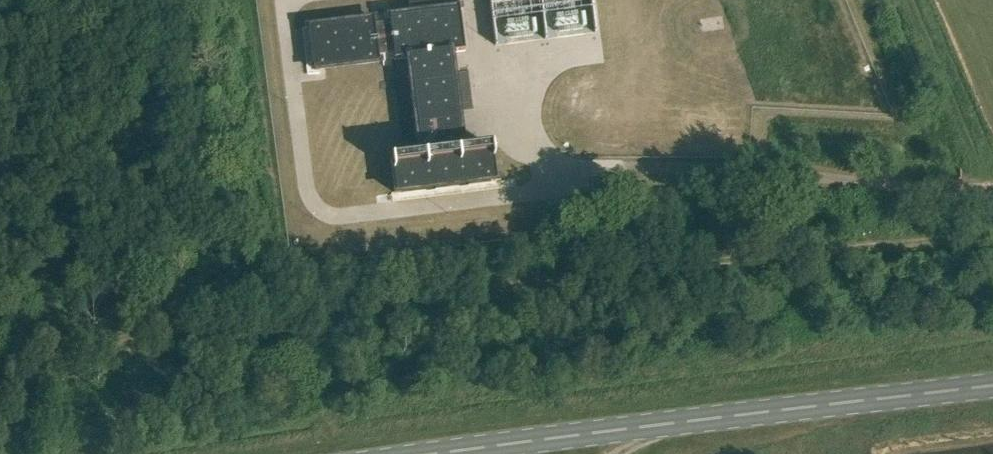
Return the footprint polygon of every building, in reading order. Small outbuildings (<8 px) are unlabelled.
[(462,9),(461,0),(411,0),(413,15),(392,17),(393,23),(370,25),(369,20),(307,27),(312,69),(374,62),(374,55),(396,53),(397,60),(411,59),(422,156),(391,160),(395,195),(498,183),(494,148),(465,151),(454,53),(467,52),(462,9)] [(602,29),(600,0),(495,0),(499,38),(602,29)] [(690,36),(689,45),(709,46),(710,37),(690,36)]
